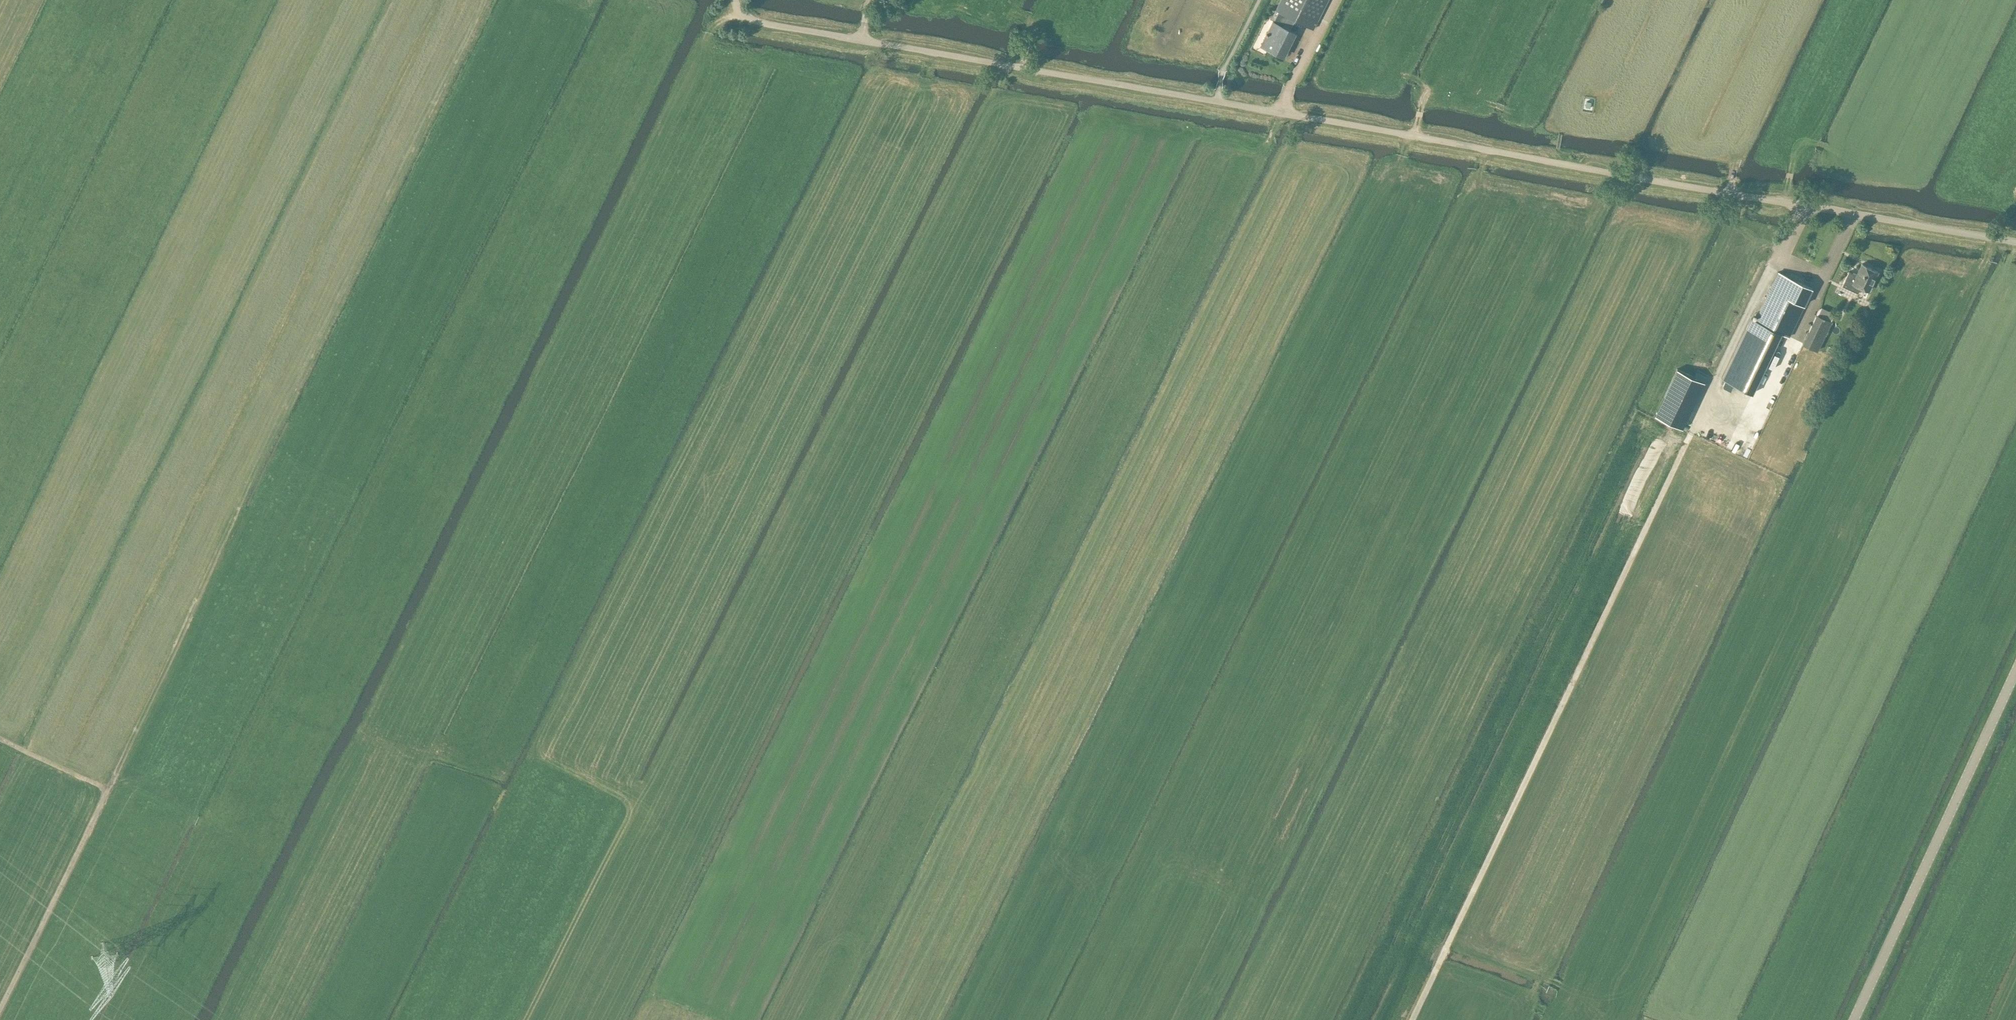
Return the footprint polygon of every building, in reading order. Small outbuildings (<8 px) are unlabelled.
[(1276,10),(1294,19),(1313,29),(1328,0),(1281,0),(1276,10)] [(1294,19),(1279,11),(1274,22),(1273,21),(1267,32),(1266,34),(1261,45),(1283,57),(1295,32),(1289,29),(1294,19)] [(1868,290),(1877,271),(1862,264),(1856,275),(1849,271),(1842,285),(1858,293),(1860,287),(1868,290)] [(1778,272),(1755,320),(1751,318),(1722,379),(1752,393),(1781,333),(1789,337),(1812,288),(1778,272)] [(1817,314),(1803,343),(1817,350),(1831,321),(1817,314)] [(1696,371),(1693,377),(1677,369),(1655,414),(1682,427),(1706,376),(1696,371)]
